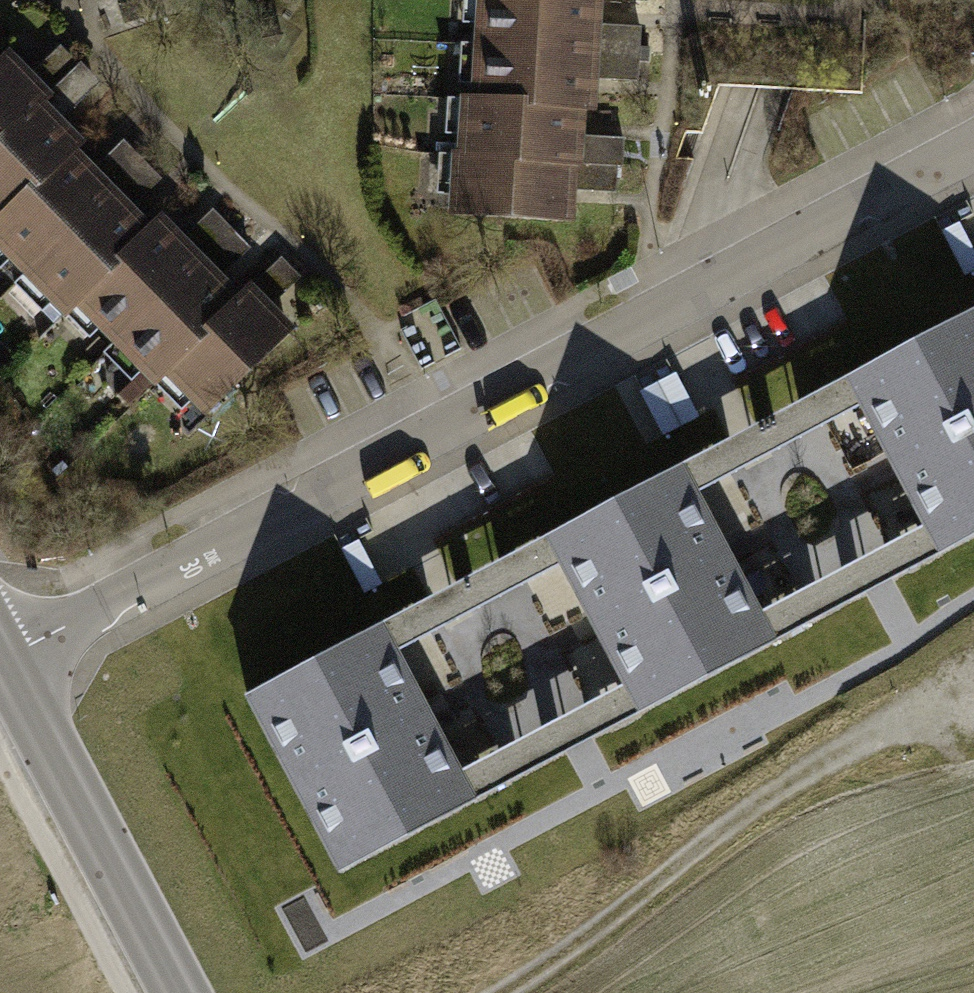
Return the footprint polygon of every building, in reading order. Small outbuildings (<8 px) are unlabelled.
[(474,33),(641,44),(642,26),(602,23),(604,0),(476,0),(474,33)] [(641,44),(474,33),(471,96),(586,107),(598,108),(600,78),(639,80),(641,44)] [(0,52),(0,133),(76,58),(59,42),(31,70),(6,46),(0,52)] [(0,133),(0,213),(29,184),(35,189),(77,148),(90,135),(68,112),(101,81),(76,58),(0,133)] [(471,96),(457,95),(454,159),(618,164),(623,164),(626,138),(585,134),(586,107),(471,96)] [(0,213),(0,252),(22,274),(143,158),(123,139),(95,167),(77,148),(35,189),(29,184),(0,213)] [(143,158),(22,274),(68,314),(75,307),(115,257),(151,223),(134,206),(163,177),(143,158)] [(618,164),(454,159),(448,217),(575,221),(576,189),(617,191),(618,164)] [(115,257),(75,307),(112,344),(230,225),(212,208),(184,235),(162,212),(151,223),(115,257)] [(230,225),(112,344),(154,388),(165,377),(209,334),(200,326),(237,288),(223,274),(251,246),(230,225)] [(209,334),(165,377),(207,419),(298,324),(274,303),(303,276),(282,255),(254,283),(248,278),(237,288),(200,326),(209,334)] [(850,379),(866,408),(927,529),(943,559),(973,542),(973,317),(850,379)] [(850,379),(682,469),(698,498),(866,408),(850,379)] [(682,469),(545,542),(560,570),(626,692),(641,720),(780,645),(764,616),(698,498),(682,469)] [(927,529),(764,616),(780,645),(943,559),(927,529)] [(545,542),(379,631),(394,659),(560,570),(545,542)] [(379,631),(243,702),(337,878),(472,806),(458,778),(394,659),(379,631)] [(626,692),(458,778),(472,806),(641,720),(626,692)]
